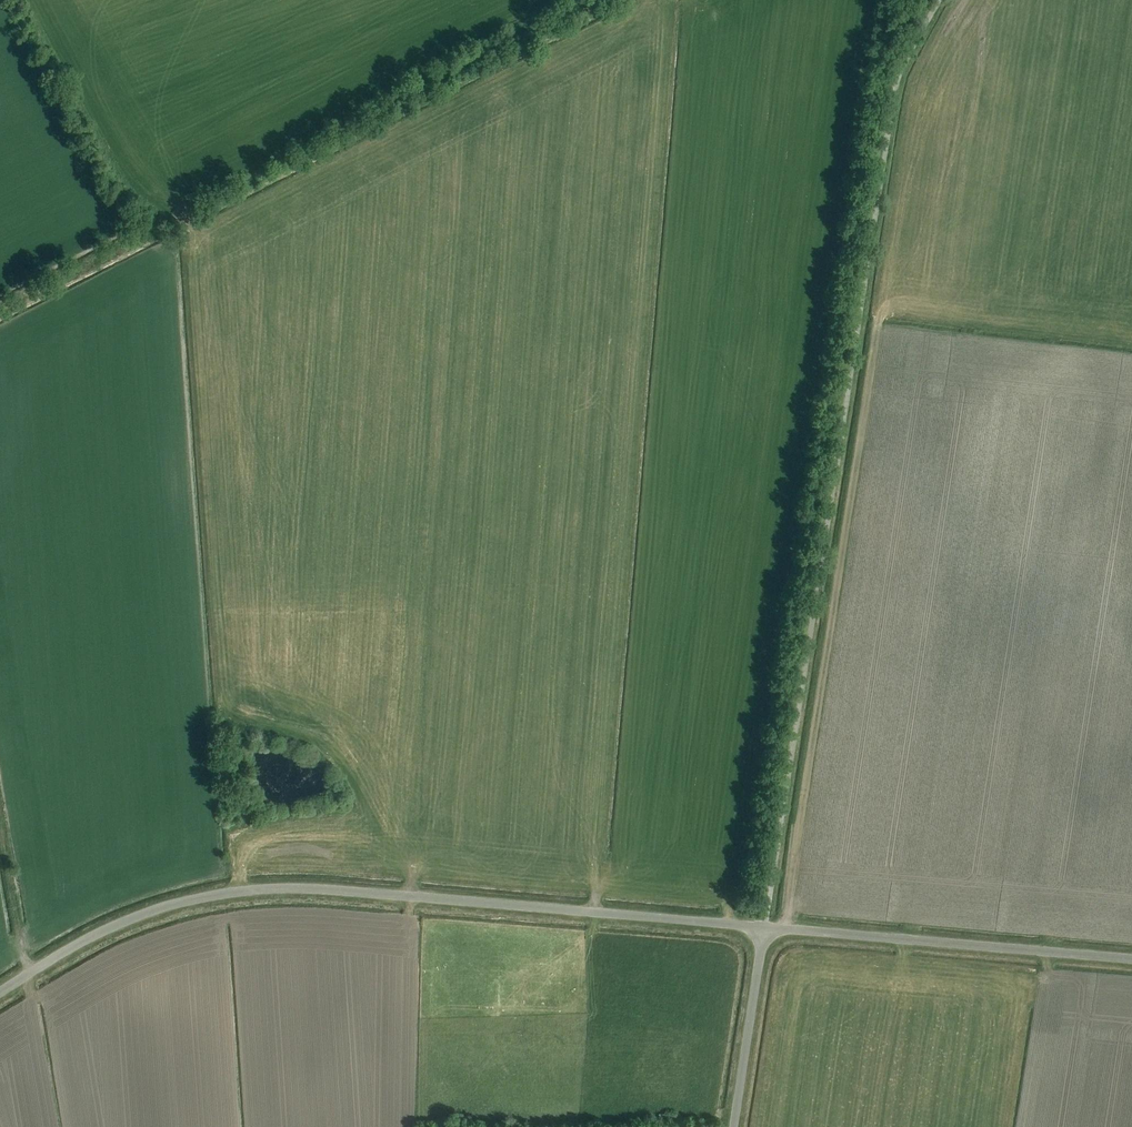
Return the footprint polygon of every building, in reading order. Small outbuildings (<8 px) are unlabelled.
[(232,731),(248,731),(248,722),(232,722),(232,731)]
